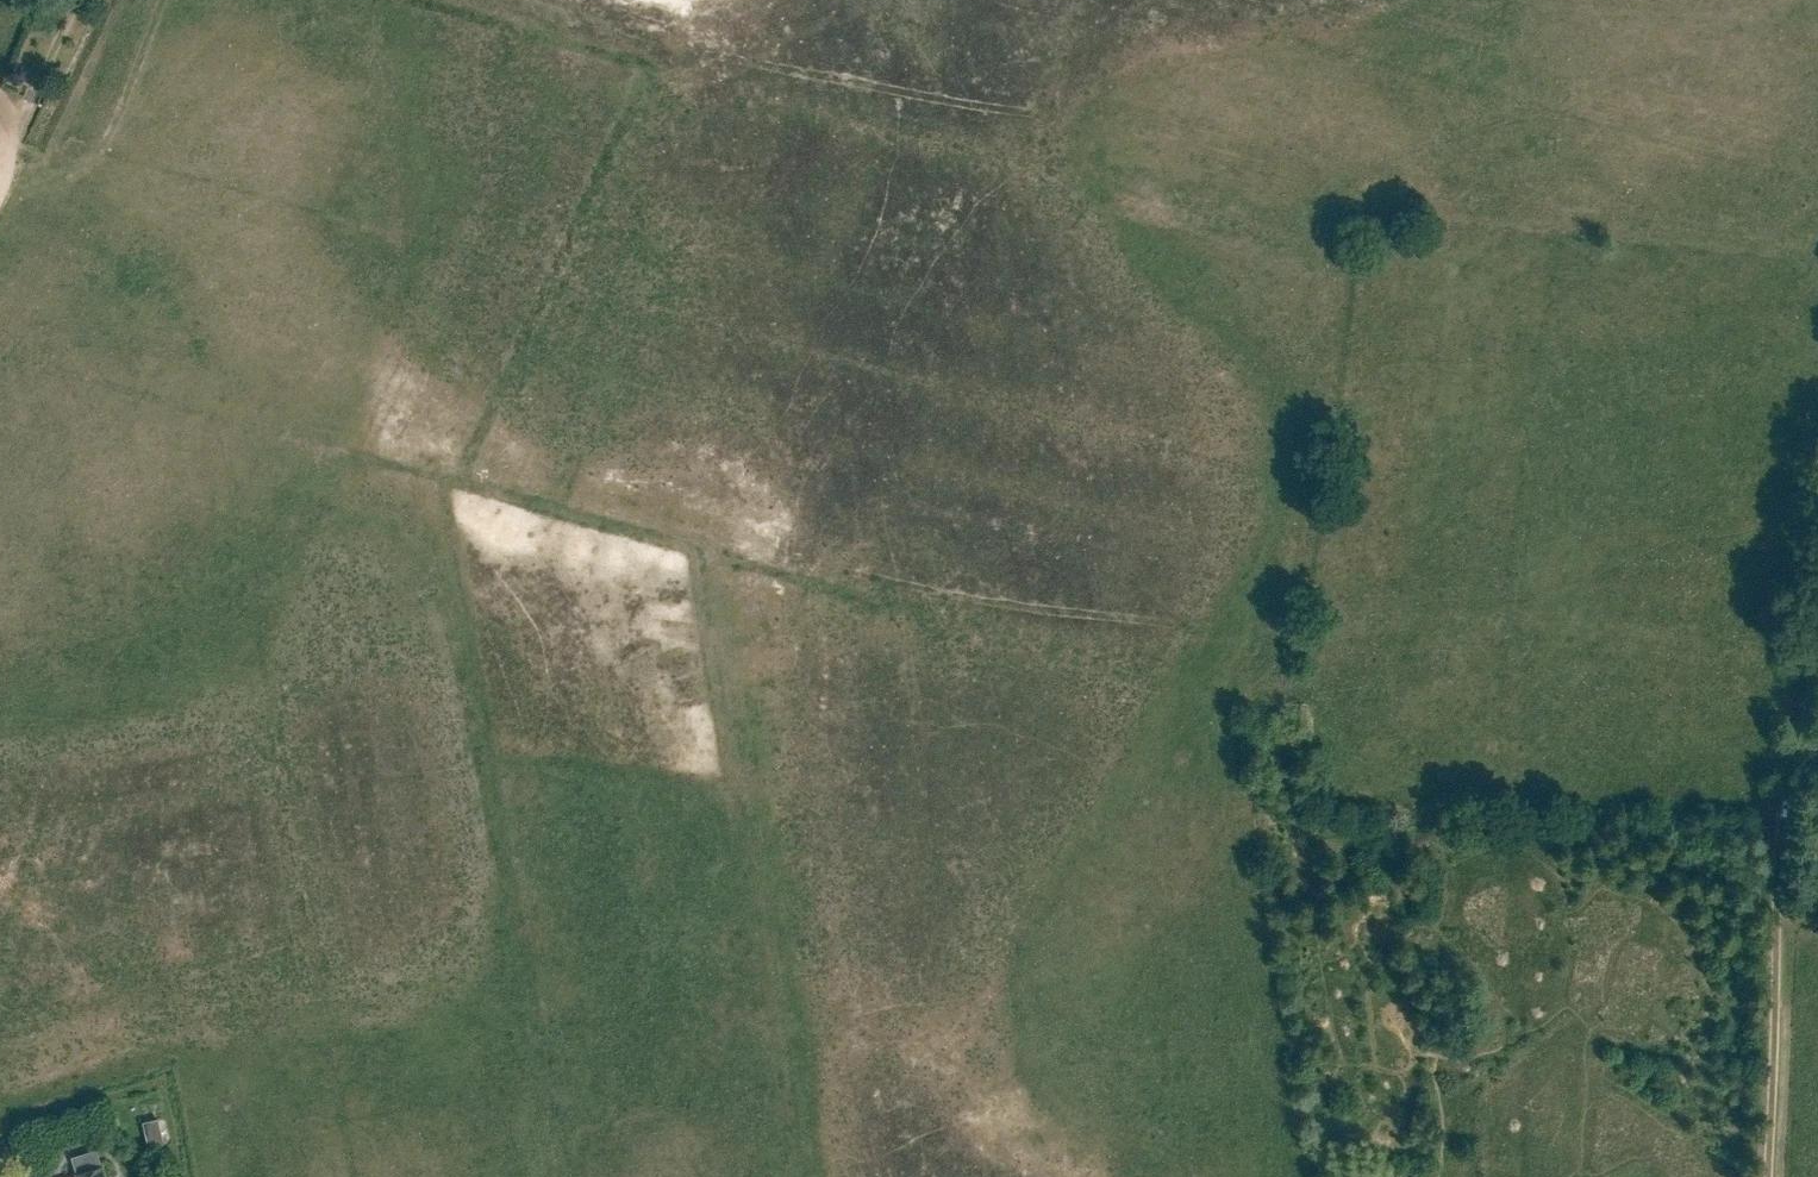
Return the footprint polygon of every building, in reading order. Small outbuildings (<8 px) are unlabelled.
[(167,1118),(150,1122),(155,1148),(173,1145),(167,1118)] [(78,1176),(106,1176),(103,1167),(77,1175),(78,1176)]
